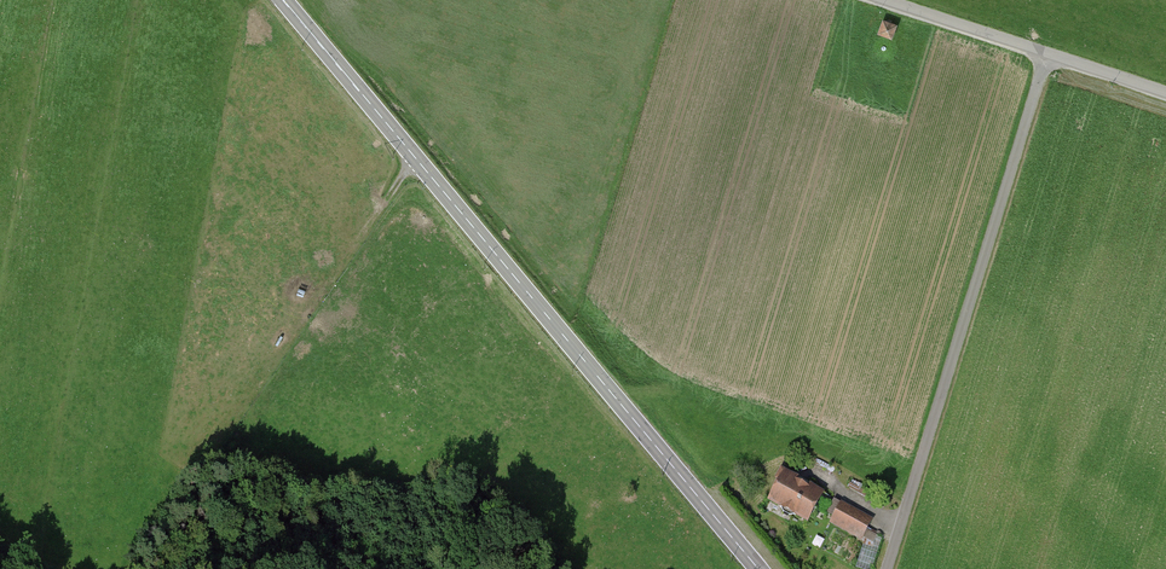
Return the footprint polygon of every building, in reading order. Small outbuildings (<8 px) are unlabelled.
[(899,25),(884,20),(879,34),(894,40),(899,25)] [(826,496),(784,475),(767,507),(809,528),(826,496)] [(874,522),(842,505),(831,527),(862,543),(874,522)]
